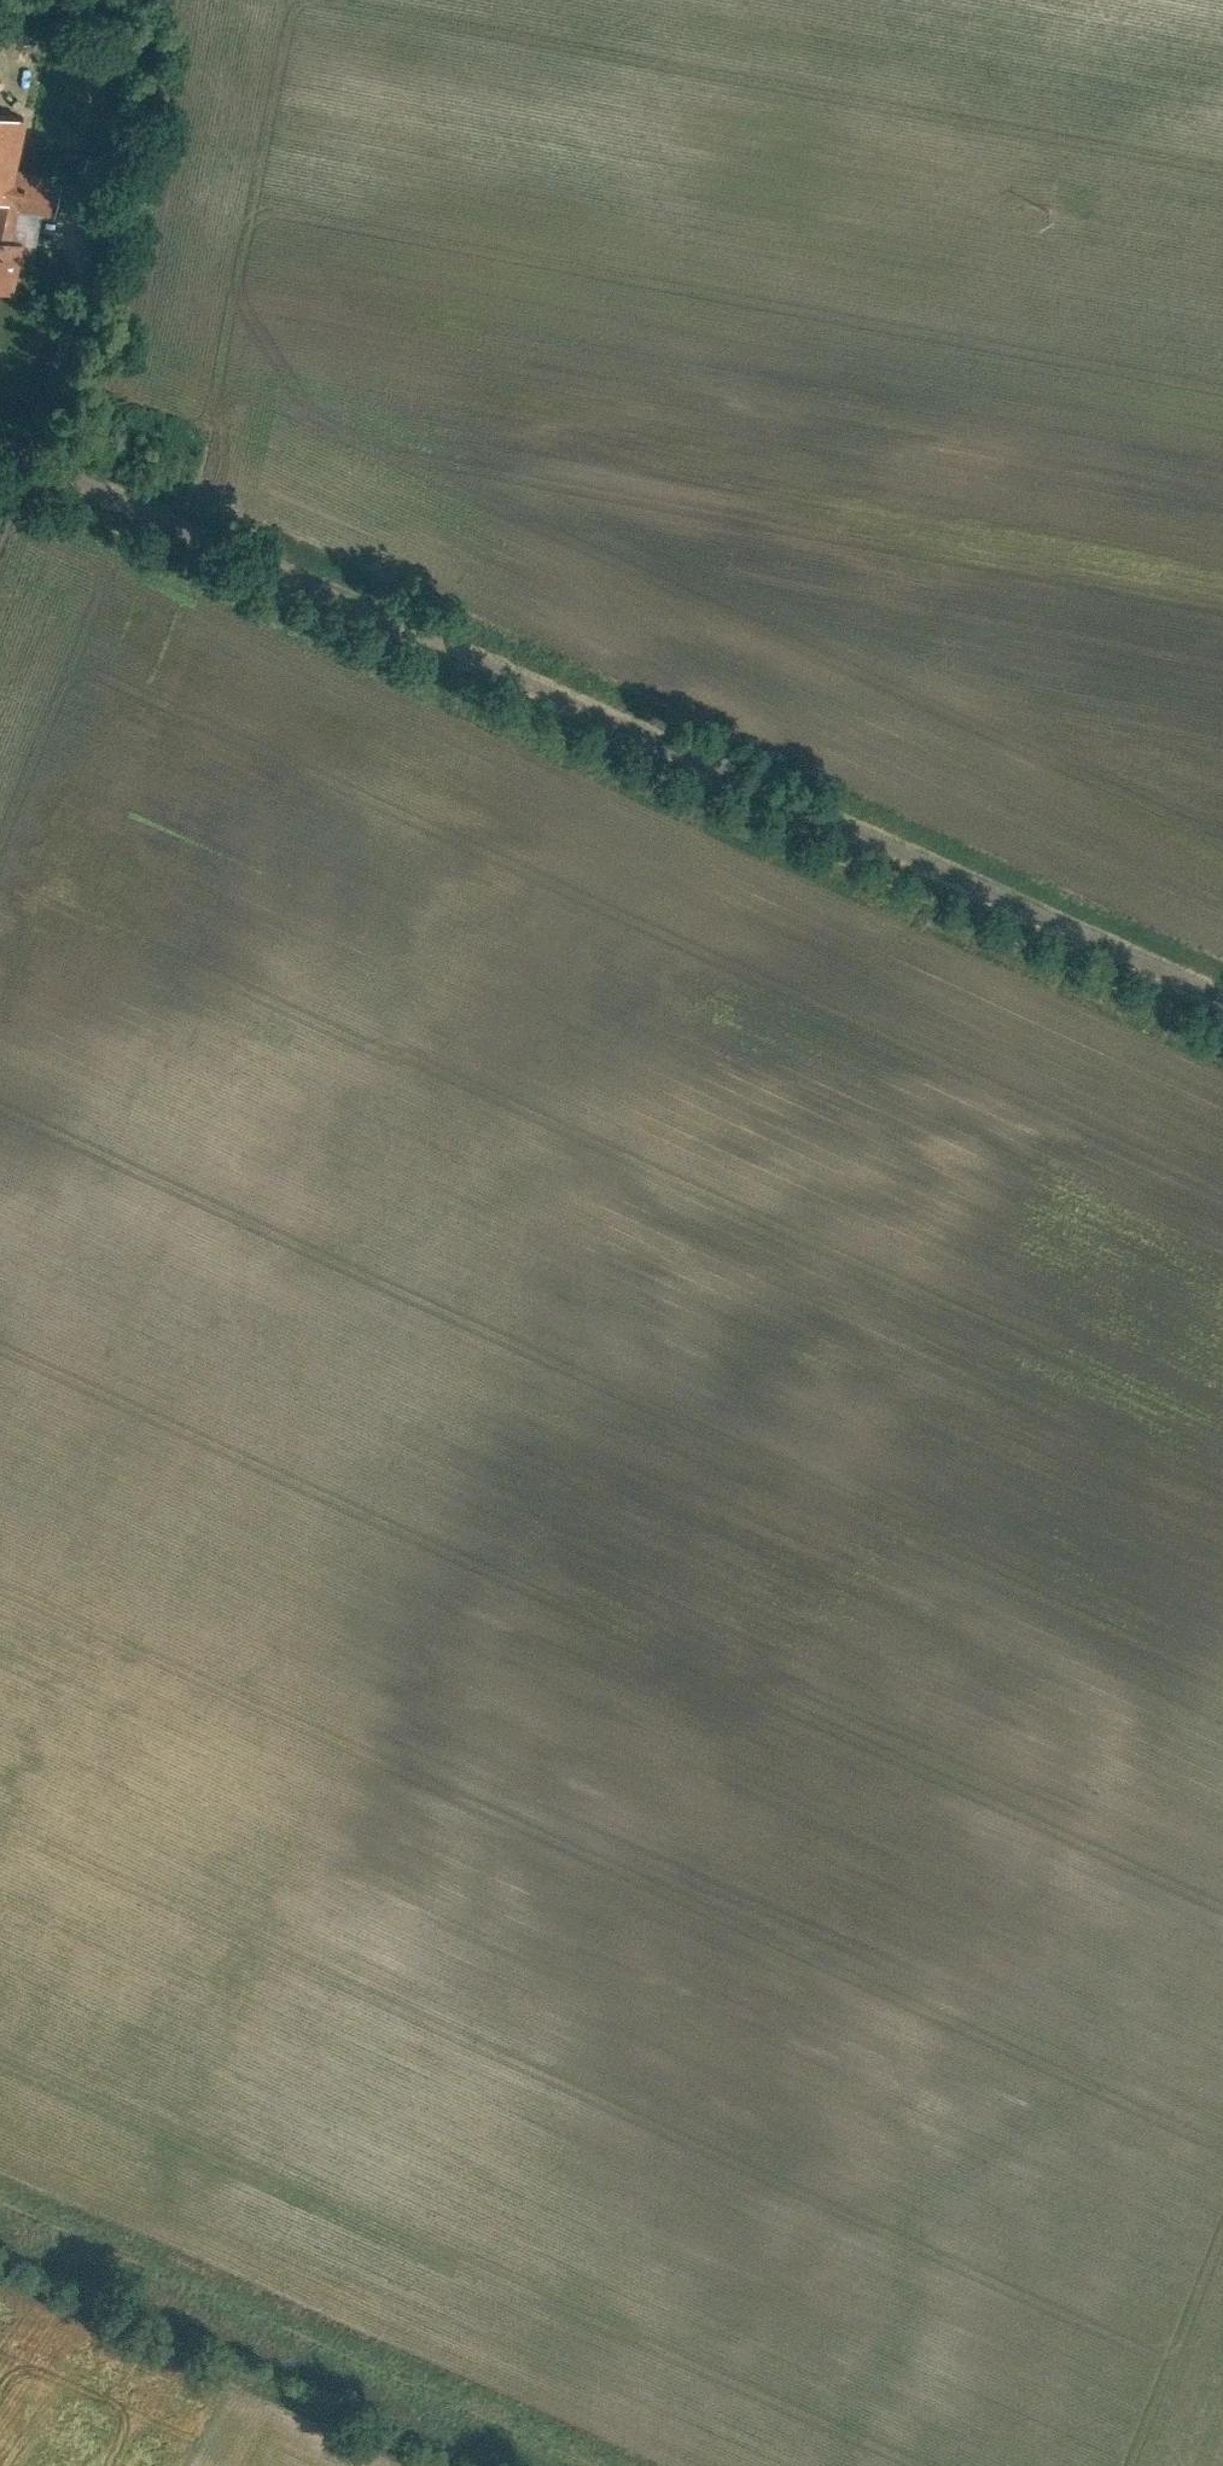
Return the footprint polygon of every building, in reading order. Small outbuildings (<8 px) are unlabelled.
[(0,107),(0,283),(23,287),(30,255),(35,256),(44,213),(57,216),(66,172),(21,162),(31,113),(0,107)]
